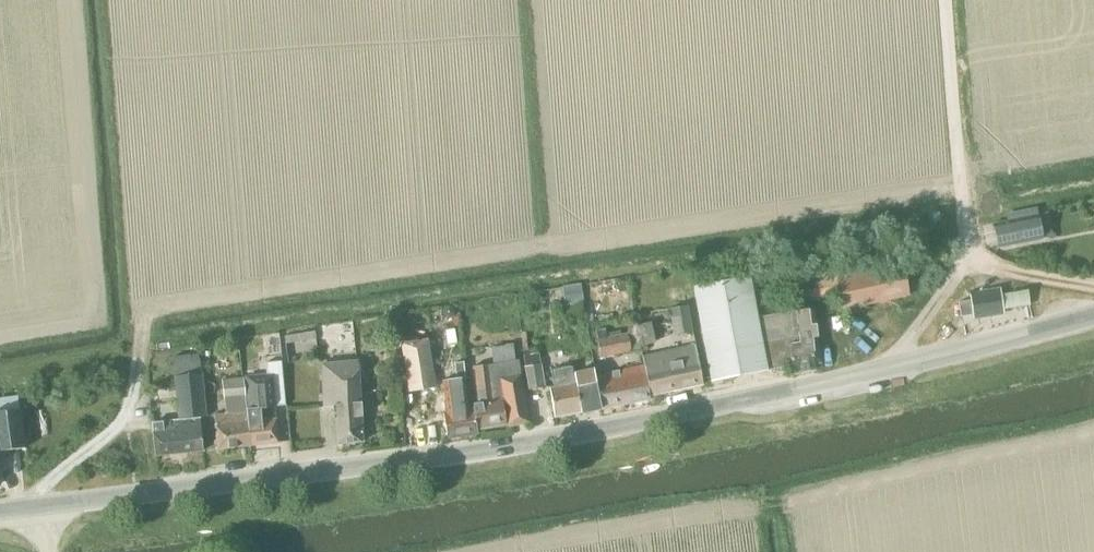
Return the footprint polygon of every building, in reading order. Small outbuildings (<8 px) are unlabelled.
[(1043,240),(1038,214),(991,224),(997,249),(1043,240)] [(899,255),(834,267),(836,281),(901,267),(899,255)] [(802,297),(838,293),(840,310),(907,296),(901,267),(836,281),(834,267),(799,271),(802,297)] [(815,337),(817,335),(816,327),(814,325),(812,309),(803,310),(802,305),(796,306),(797,311),(756,318),(748,277),(692,288),(710,382),(766,371),(766,370),(790,365),(792,374),(814,370),(813,364),(818,363),(815,337)] [(580,285),(563,287),(566,305),(583,302),(580,285)] [(971,300),(957,302),(960,317),(973,315),(974,316),(1003,312),(1003,311),(1001,295),(1000,289),(970,294),(971,300)] [(693,332),(687,306),(669,310),(674,336),(693,332)] [(443,316),(447,318),(450,317),(452,314),(451,310),(448,308),(444,309),(442,313),(443,316)] [(655,343),(650,322),(635,325),(640,346),(655,343)] [(634,327),(625,329),(626,334),(629,351),(630,352),(639,350),(634,327)] [(599,357),(629,351),(626,334),(606,338),(604,329),(594,331),(599,357)] [(408,392),(434,387),(426,340),(400,344),(408,392)] [(517,360),(515,361),(513,344),(491,348),(493,364),(472,367),(477,404),(471,405),(471,409),(472,409),(475,430),(476,430),(505,425),(500,400),(502,400),(506,427),(528,423),(517,360)] [(675,390),(702,385),(694,345),(667,351),(675,390)] [(649,396),(675,390),(667,351),(640,357),(649,396)] [(178,421),(151,423),(154,456),(202,451),(199,418),(204,417),(198,361),(190,362),(189,355),(172,357),(172,364),(178,421)] [(249,409),(245,410),(249,446),(277,443),(273,407),(285,406),(281,362),(265,363),(266,377),(245,379),(249,409)] [(335,445),(361,442),(357,362),(321,364),(323,408),(332,407),(335,445)] [(528,390),(543,387),(539,365),(524,368),(528,390)] [(468,410),(463,368),(463,366),(443,368),(445,381),(442,381),(446,413),(442,414),(446,439),(476,434),(476,430),(475,430),(472,409),(471,409),(468,410)] [(600,409),(648,399),(642,366),(593,375),(600,409)] [(572,374),(571,367),(551,370),(553,387),(548,387),(553,418),(580,413),(600,409),(593,375),(592,370),(572,374)] [(217,449),(249,446),(245,410),(243,397),(244,397),(242,378),(220,381),(223,400),(223,399),(225,414),(213,416),(217,449)] [(24,448),(18,409),(0,412),(0,451),(24,448)]
